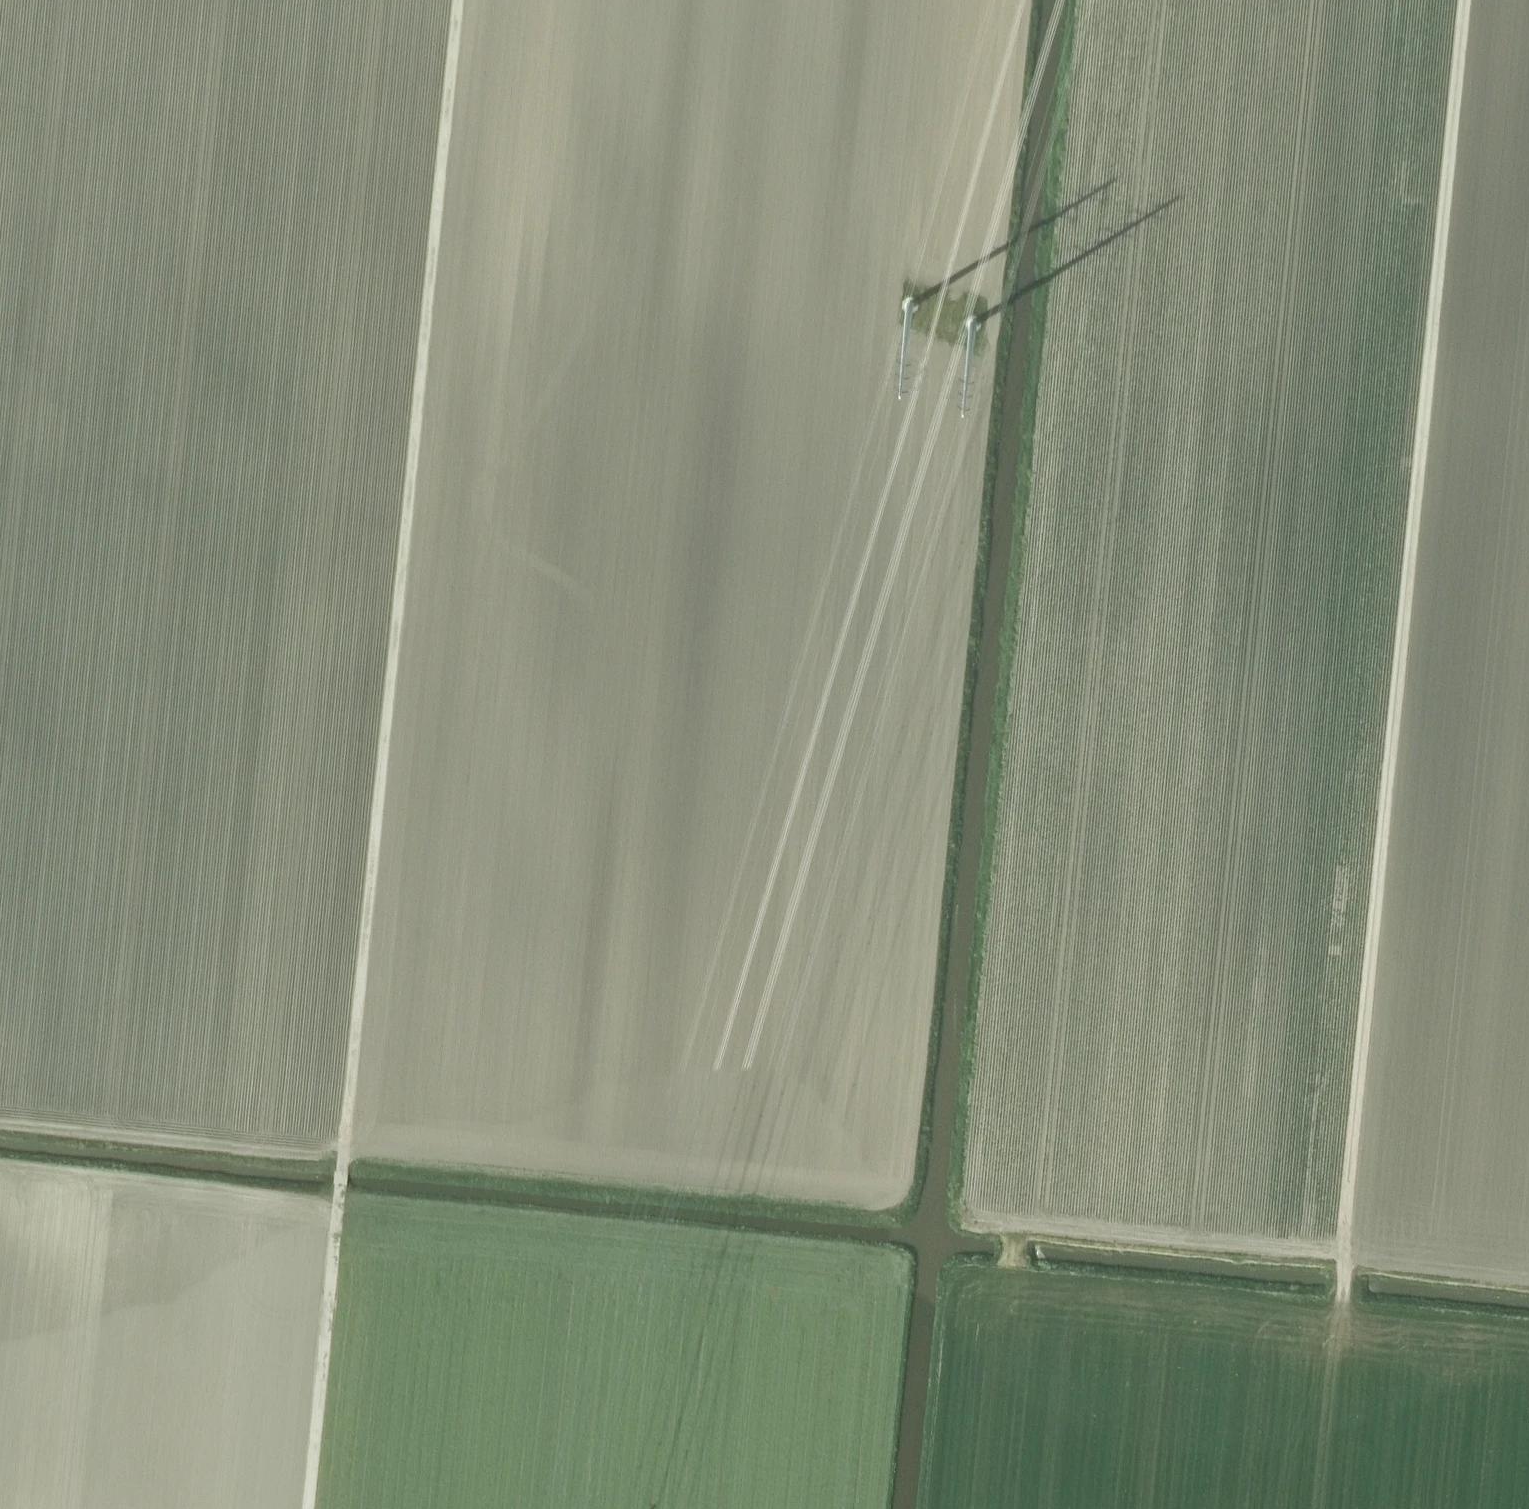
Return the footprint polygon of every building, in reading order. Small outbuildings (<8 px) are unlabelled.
[(906,303),(906,304),(906,305),(907,306),(907,307),(908,308),(909,308),(910,308),(911,308),(912,308),(913,307),(913,306),(914,305),(914,304),(914,303),(914,302),(913,301),(912,301),(911,300),(910,300),(909,300),(908,301),(907,301),(907,302),(906,303)] [(969,321),(969,322),(969,323),(970,324),(970,325),(971,326),(972,326),(973,326),(974,326),(975,326),(976,325),(977,325),(977,324),(977,323),(977,322),(977,321),(976,320),(975,319),(974,319),(973,318),(972,319),(971,319),(970,320),(969,321)]
